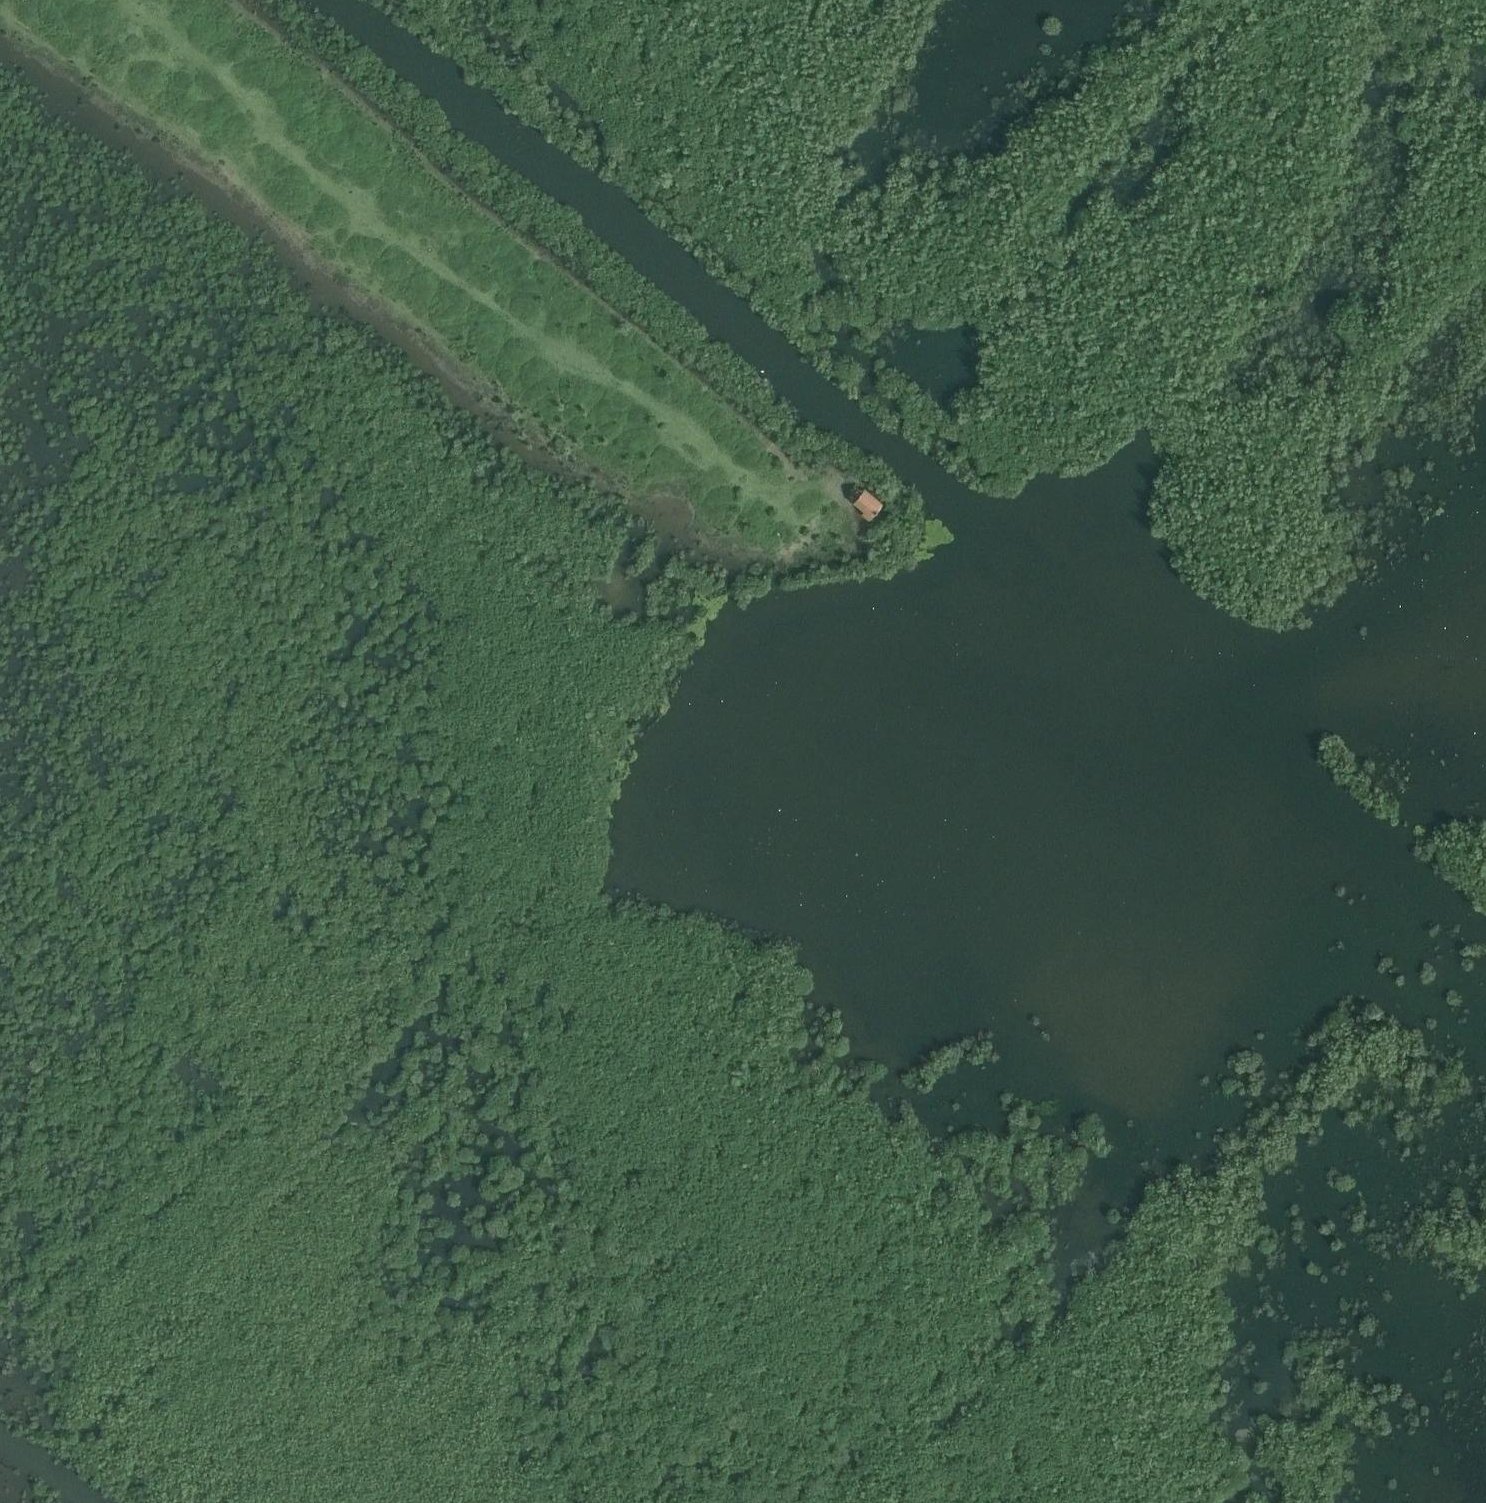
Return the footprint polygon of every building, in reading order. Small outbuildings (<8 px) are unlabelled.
[(865,487),(853,502),(864,510),(861,514),(870,521),(873,517),(884,502),(865,487)]
